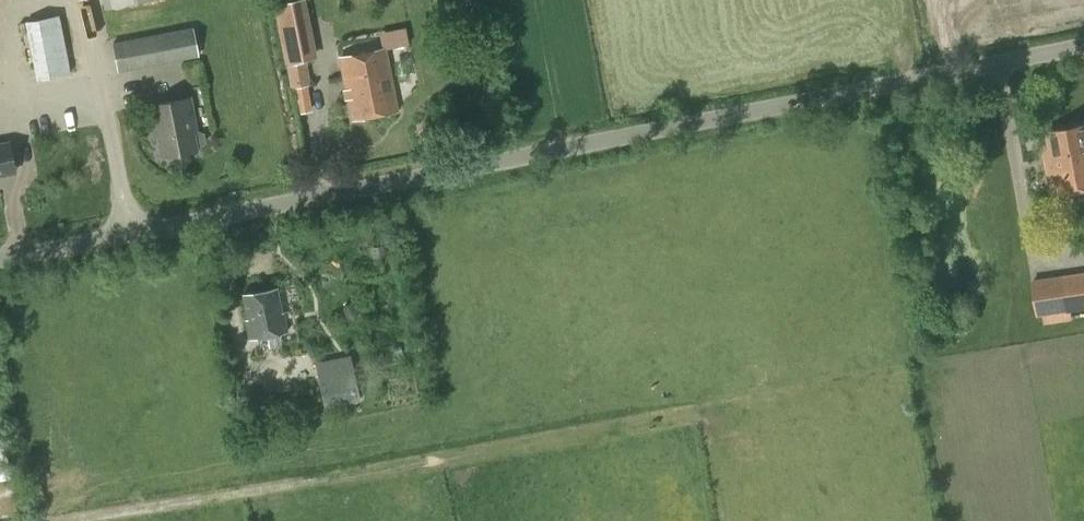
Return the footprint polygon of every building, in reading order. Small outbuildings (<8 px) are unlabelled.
[(275,3),(272,3),(284,63),(317,57),(305,0),(274,0),(275,3)] [(36,81),(68,75),(56,15),(24,21),(36,81)] [(410,23),(386,27),(388,42),(412,39),(410,23)] [(353,119),(396,110),(384,49),(340,57),(353,119)] [(290,87),(309,84),(306,61),(287,64),(290,87)] [(194,130),(188,98),(149,106),(153,127),(156,126),(162,156),(195,150),(205,142),(203,133),(194,130)] [(1045,130),(1049,149),(1042,150),(1051,196),(1083,189),(1083,122),(1045,130)] [(15,172),(9,142),(0,143),(0,175),(15,172)] [(1083,308),(1083,271),(1031,280),(1037,316),(1083,308)] [(249,337),(287,330),(284,314),(281,313),(276,288),(243,295),(248,320),(246,321),(249,337)] [(359,401),(350,355),(315,362),(324,408),(359,401)]
